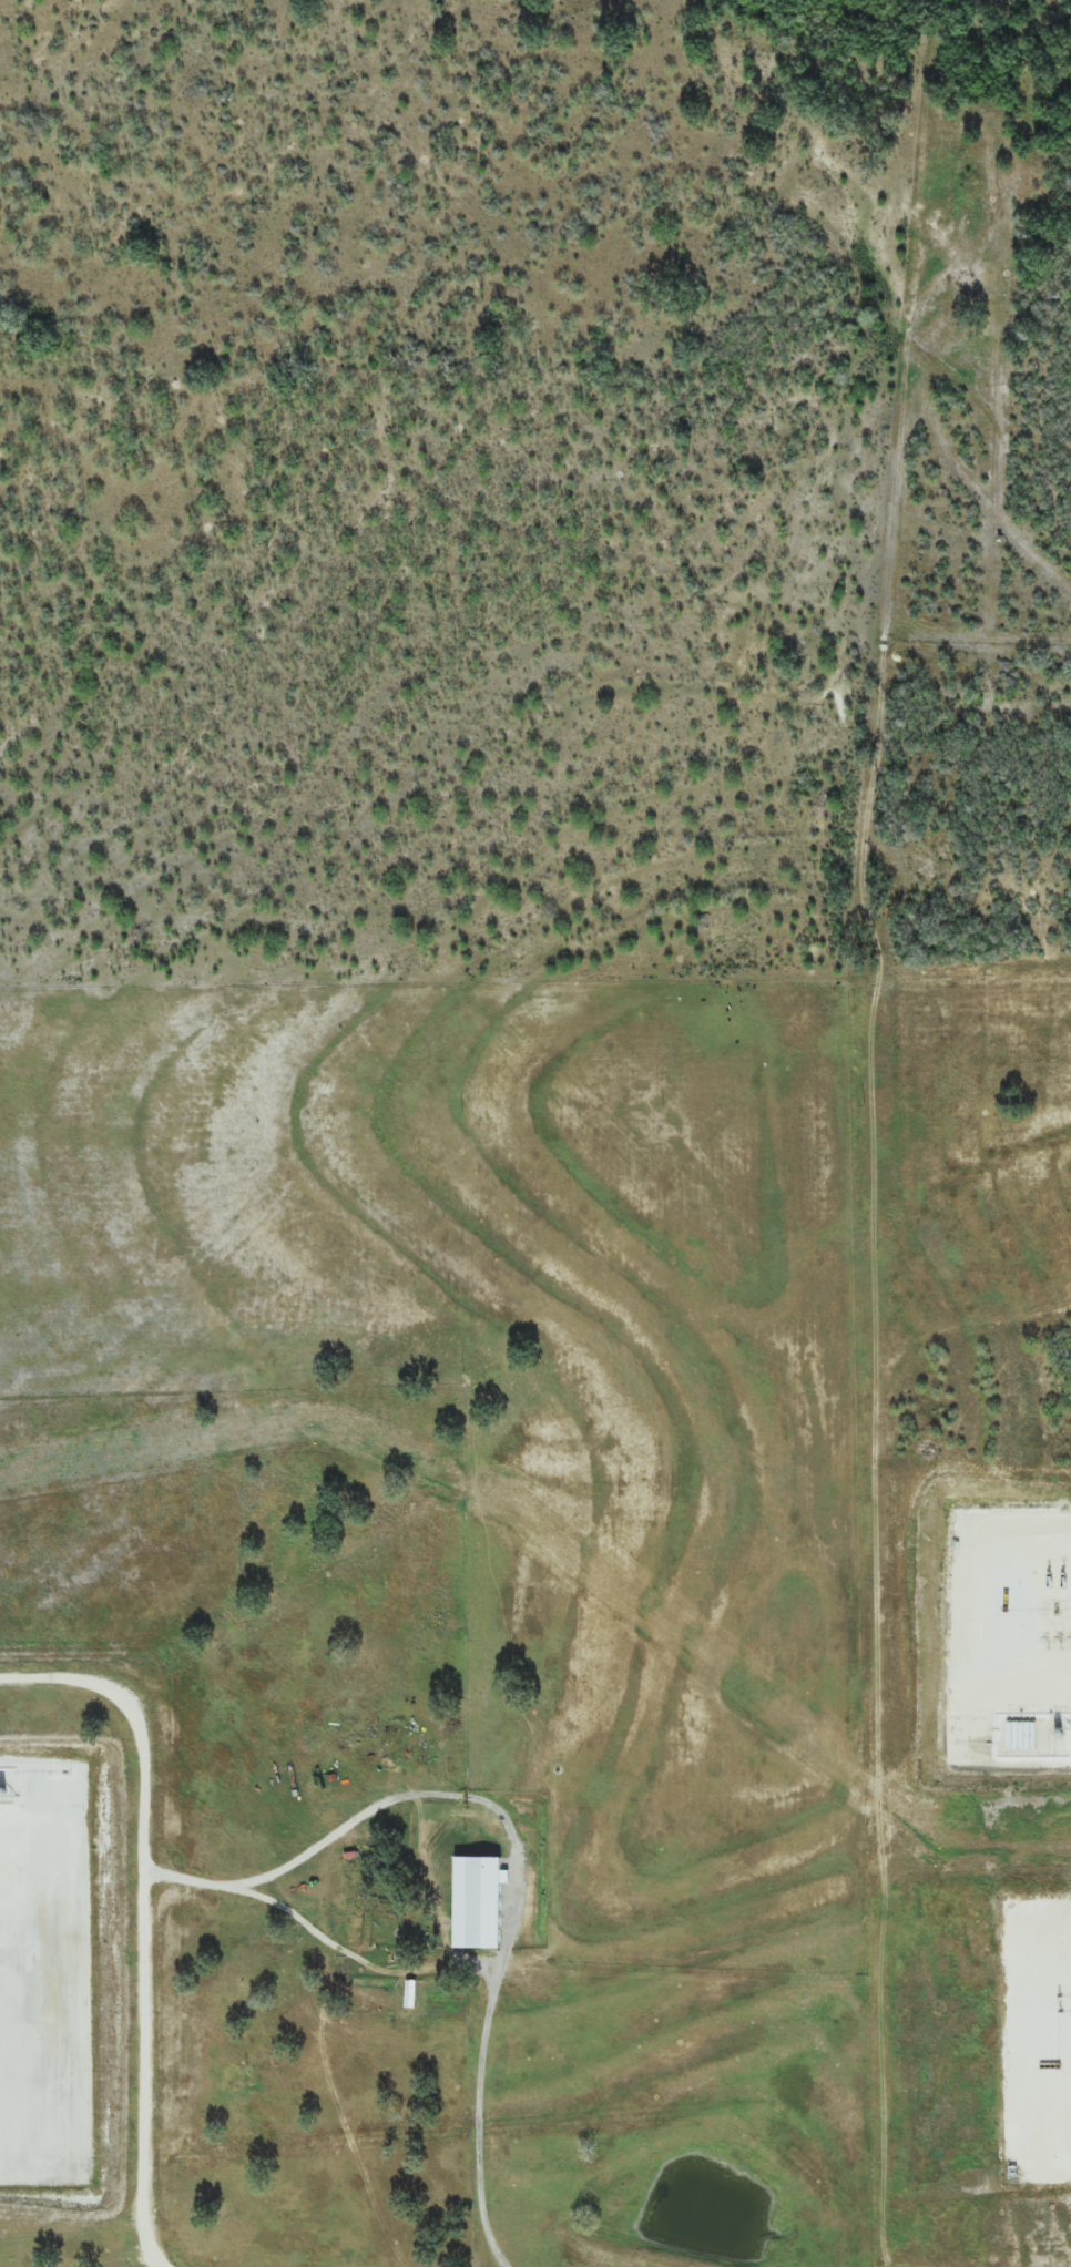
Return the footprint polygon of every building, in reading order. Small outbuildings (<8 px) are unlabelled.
[(455,1946),(501,1946),(502,1855),(455,1854),(455,1946)]
